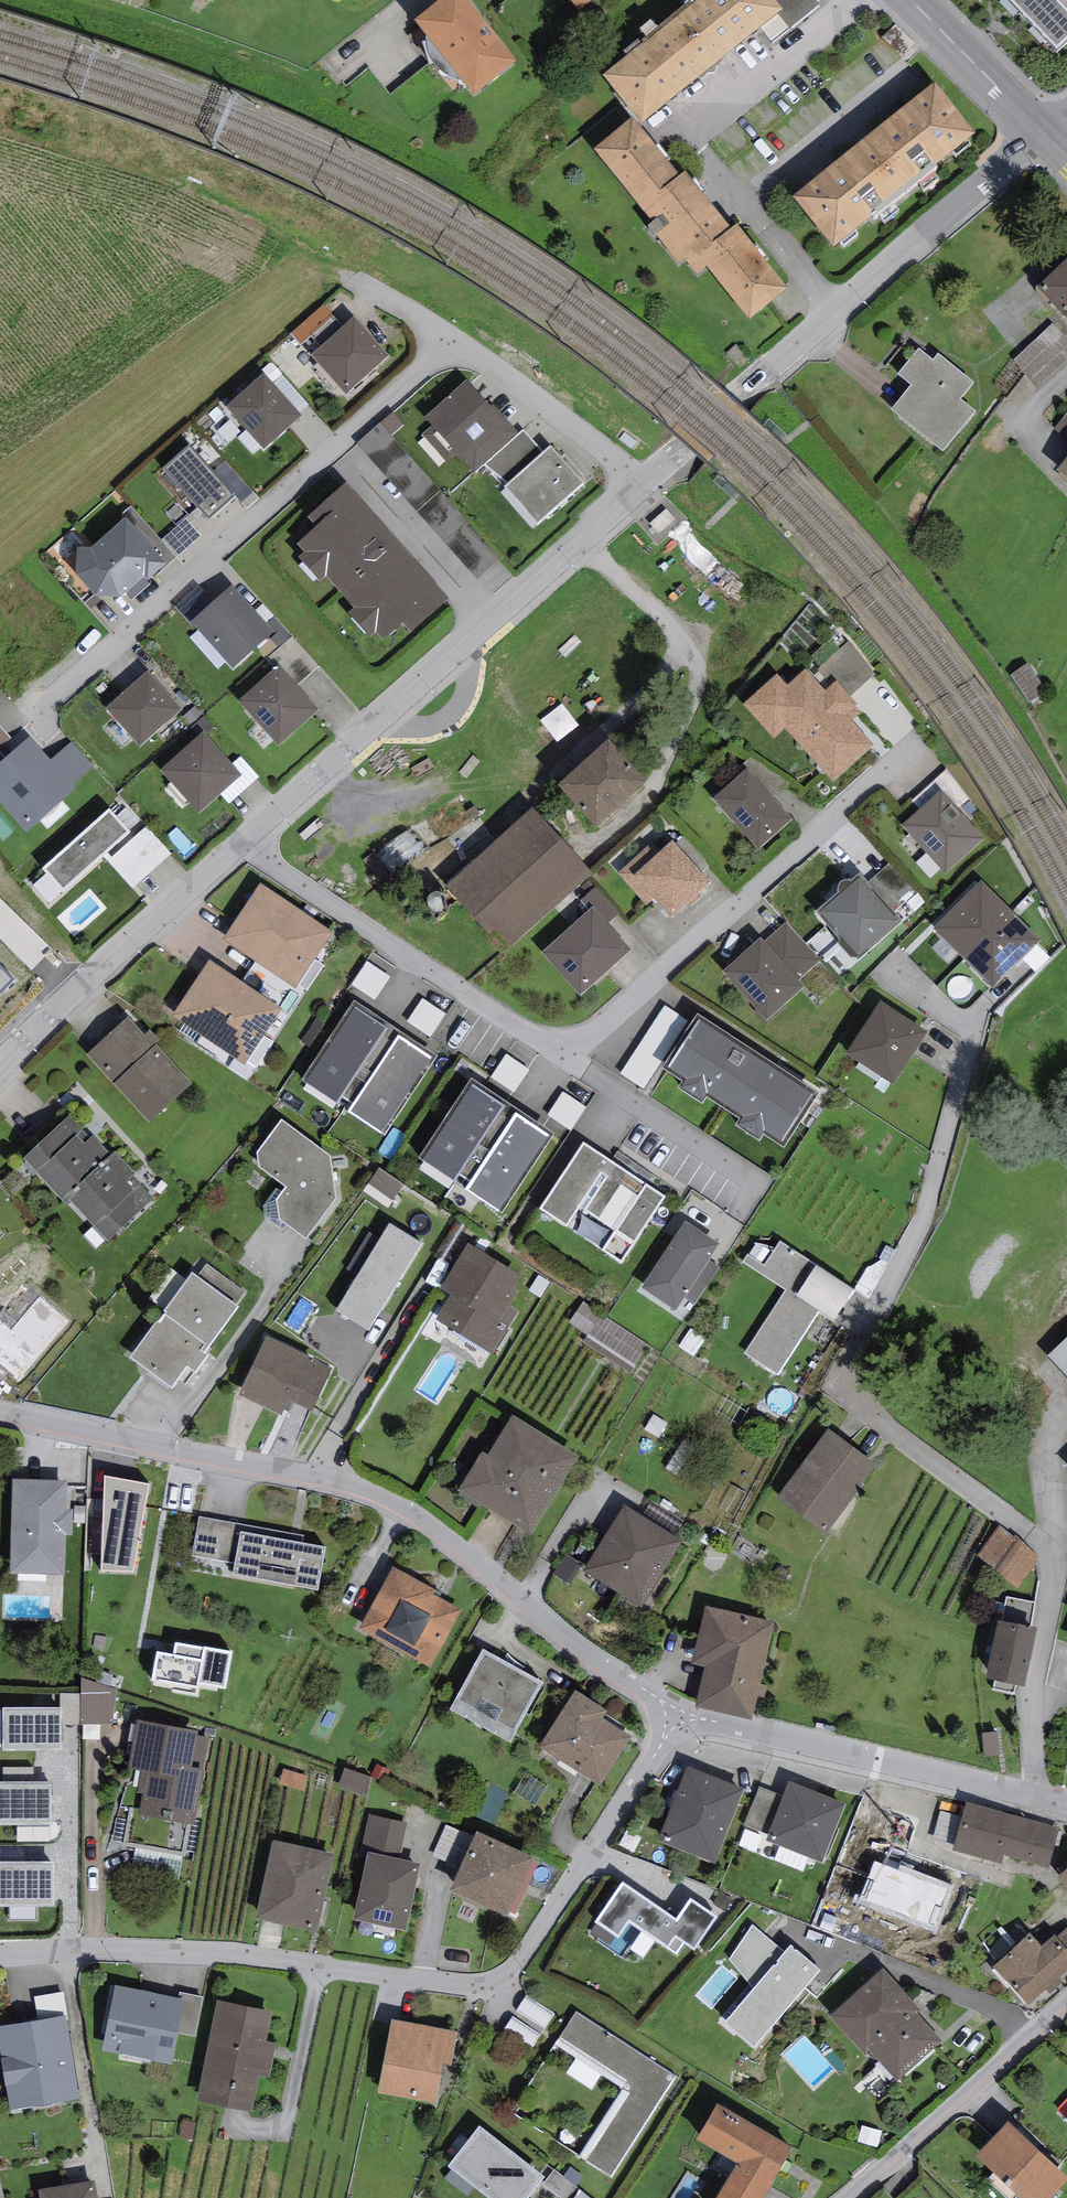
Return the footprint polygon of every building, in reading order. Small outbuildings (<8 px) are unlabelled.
[(474,99),(517,65),(464,0),(446,0),(414,25),(474,99)] [(579,13),(596,0),(568,0),(579,13)] [(602,78),(641,127),(779,17),(783,13),(773,0),(693,0),(642,42),(644,45),(602,78)] [(783,13),(779,17),(790,30),(819,5),(815,0),(773,0),(783,13)] [(1056,54),(1066,43),(1066,14),(1054,0),(1005,0),(1056,54)] [(793,201),(833,252),(975,135),(934,87),(793,201)] [(632,121),(594,152),(652,224),(648,228),(678,266),(684,261),(698,278),(708,270),(750,323),(788,292),(737,229),(732,233),(685,175),(679,180),(632,121)] [(1037,291),(1066,322),(1066,263),(1037,291)] [(312,357),(347,397),(389,359),(354,320),(312,357)] [(1053,326),(1013,364),(1037,389),(1066,361),(1066,341),(1053,326)] [(911,388),(892,412),(944,453),(976,413),(961,400),(974,384),(939,356),(933,363),(919,351),(898,377),(911,388)] [(264,377),(227,409),(264,451),(301,418),(264,377)] [(497,418),(467,382),(424,419),(432,428),(425,434),(448,461),(457,454),(474,474),(484,465),(520,435),(502,414),(497,418)] [(477,579),(500,558),(380,423),(356,444),(477,579)] [(543,455),(524,431),(520,435),(484,465),(510,484),(543,455)] [(164,472),(209,521),(235,498),(213,473),(190,448),(164,472)] [(505,489),(538,525),(583,484),(550,448),(543,455),(510,484),(505,489)] [(226,461),(213,473),(235,498),(240,503),(253,491),(226,461)] [(1058,475),(1066,482),(1066,463),(1058,475)] [(446,601),(346,486),(307,520),(316,530),(298,546),(306,556),(301,561),(319,582),(326,576),(355,610),(349,616),(369,638),(377,631),(383,638),(403,621),(412,631),(446,601)] [(201,537),(186,519),(163,539),(178,557),(201,537)] [(166,566),(126,521),(91,551),(79,550),(77,579),(94,599),(120,600),(144,580),(148,583),(166,566)] [(233,587),(191,624),(233,670),(274,634),(233,587)] [(266,660),(275,670),(280,667),(297,686),(319,667),(292,637),(266,660)] [(849,642),(810,678),(826,695),(836,686),(848,699),(874,675),(849,642)] [(275,670),(239,703),(279,748),(320,712),(297,686),(280,667),(275,670)] [(1029,667),(1017,675),(1035,701),(1047,692),(1029,667)] [(105,710),(140,748),(182,711),(148,673),(105,710)] [(776,677),(744,706),(774,739),(785,729),(833,782),(873,747),(844,716),(855,706),(848,699),(836,686),(826,695),(810,678),(805,673),(787,690),(776,677)] [(0,726),(0,765),(19,749),(0,726)] [(204,734),(161,772),(199,815),(221,796),(242,777),(231,765),(204,734)] [(26,832),(73,791),(69,786),(90,767),(71,745),(50,764),(29,740),(19,749),(0,765),(0,802),(26,832)] [(560,790),(596,830),(646,786),(610,746),(560,790)] [(241,756),(231,765),(242,777),(221,796),(229,805),(260,777),(241,756)] [(748,771),(714,800),(758,851),(792,821),(748,771)] [(984,840),(942,794),(904,828),(946,875),(984,840)] [(533,810),(446,890),(506,955),(593,875),(533,810)] [(43,871),(64,893),(130,834),(110,811),(43,871)] [(146,827),(108,862),(132,890),(171,854),(146,827)] [(646,851),(619,875),(646,906),(653,899),(672,920),(710,885),(673,844),(655,860),(646,851)] [(889,864),(866,884),(889,910),(912,890),(889,864)] [(839,894),(816,914),(859,962),(901,924),(889,910),(866,884),(859,876),(851,883),(849,882),(848,882),(846,883),(843,883),(840,885),(838,887),(837,890),(837,893),(839,894)] [(935,932),(963,960),(1011,913),(982,884),(935,932)] [(333,933),(260,886),(223,944),(296,990),(333,933)] [(593,909),(607,924),(618,914),(595,888),(580,902),(589,912),(593,909)] [(589,912),(542,954),(581,998),(632,952),(607,924),(593,909),(589,912)] [(1041,942),(1011,913),(963,960),(994,990),(1041,942)] [(788,922),(764,943),(797,981),(821,959),(788,922)] [(760,940),(722,975),(767,1023),(804,988),(797,981),(764,943),(760,940)] [(16,979),(0,963),(0,995),(16,979)] [(281,1009),(209,963),(173,1018),(245,1064),(281,1009)] [(356,986),(378,1001),(393,978),(371,963),(356,986)] [(424,1001),(411,1026),(435,1039),(449,1014),(424,1001)] [(437,1058),(354,1003),(301,1082),(338,1107),(343,1099),(354,1106),(348,1114),(384,1138),(437,1058)] [(881,1004),(846,1056),(893,1087),(927,1034),(881,1004)] [(687,1022),(664,1007),(620,1075),(643,1089),(687,1022)] [(819,1095),(697,1018),(663,1072),(683,1084),(678,1091),(702,1106),(706,1100),(739,1121),(735,1127),(760,1143),(764,1137),(784,1150),(819,1095)] [(128,1019),(86,1056),(151,1124),(193,1085),(128,1019)] [(554,1137),(470,1082),(418,1160),(455,1184),(457,1181),(468,1188),(466,1192),(501,1216),(554,1137)] [(70,1116),(23,1161),(64,1207),(68,1202),(109,1244),(154,1201),(132,1176),(135,1175),(115,1153),(111,1156),(93,1136),(90,1138),(70,1116)] [(330,1158),(282,1122),(258,1155),(260,1170),(287,1190),(276,1202),(279,1222),(306,1241),(337,1200),(330,1158)] [(666,1197),(583,1144),(540,1210),(566,1226),(579,1208),(615,1235),(604,1252),(623,1263),(666,1197)] [(390,1222),(335,1311),(367,1331),(423,1242),(390,1222)] [(719,1245),(685,1223),(641,1290),(676,1313),(685,1300),(695,1306),(719,1268),(709,1262),(719,1245)] [(765,1271),(790,1285),(749,1355),(784,1376),(822,1312),(836,1320),(856,1286),(782,1242),(765,1271)] [(521,1276),(467,1244),(439,1290),(451,1297),(436,1321),(493,1355),(496,1350),(497,1350),(509,1330),(508,1330),(517,1314),(509,1309),(518,1295),(512,1292),(521,1276)] [(237,1308),(191,1275),(164,1314),(166,1315),(159,1325),(157,1324),(130,1360),(172,1390),(187,1369),(195,1375),(208,1358),(204,1355),(237,1308)] [(40,1297),(11,1329),(0,1319),(0,1364),(16,1379),(68,1322),(40,1297)] [(318,1363),(266,1339),(238,1396),(283,1418),(289,1404),(297,1407),(299,1405),(318,1363)] [(1052,1363),(1066,1377),(1066,1348),(1052,1363)] [(332,1369),(318,1363),(299,1405),(312,1411),(332,1369)] [(579,1458),(510,1418),(488,1456),(482,1453),(458,1494),(531,1538),(579,1458)] [(777,1500),(826,1536),(878,1465),(829,1429),(777,1500)] [(150,1487),(105,1479),(102,1572),(134,1574),(150,1487)] [(10,1575),(64,1576),(65,1537),(72,1537),(72,1511),(66,1511),(67,1482),(13,1480),(10,1575)] [(681,1541),(623,1508),(585,1575),(643,1608),(681,1541)] [(242,1525),(200,1517),(193,1556),(235,1564),(241,1534),(242,1525)] [(241,1534),(301,1545),(303,1537),(242,1525),(241,1534)] [(1042,1559),(1000,1526),(976,1556),(1018,1589),(1042,1559)] [(301,1545),(241,1534),(235,1564),(233,1577),(318,1593),(326,1550),(301,1545)] [(435,1591),(392,1569),(360,1631),(431,1668),(461,1610),(433,1595),(435,1591)] [(774,1624),(706,1608),(692,1666),(704,1669),(695,1707),(752,1721),(774,1624)] [(998,1623),(986,1681),(1026,1689),(1038,1631),(998,1623)] [(204,1685),(228,1691),(240,1650),(162,1628),(148,1680),(201,1695),(204,1685)] [(544,1684),(483,1651),(456,1701),(516,1734),(544,1684)] [(82,1694),(81,1725),(113,1725),(116,1690),(82,1679),(82,1694)] [(607,1712),(575,1692),(539,1749),(600,1787),(631,1738),(602,1720),(607,1712)] [(62,1694),(62,1710),(63,1710),(63,1725),(81,1725),(82,1694),(62,1694)] [(62,1710),(3,1710),(3,1752),(63,1753),(63,1725),(63,1710),(62,1710)] [(199,1732),(136,1721),(128,1770),(141,1772),(137,1795),(141,1796),(137,1819),(195,1829),(211,1737),(199,1735),(199,1732)] [(744,1791),(687,1770),(659,1844),(716,1865),(744,1791)] [(368,1795),(372,1781),(348,1774),(344,1788),(368,1795)] [(0,1785),(0,1827),(52,1827),(52,1785),(0,1785)] [(845,1807),(789,1785),(766,1843),(822,1865),(845,1807)] [(1059,1828),(966,1804),(952,1852),(1001,1866),(1004,1857),(1048,1869),(1059,1828)] [(407,1824),(369,1816),(360,1858),(367,1860),(369,1854),(399,1861),(407,1824)] [(533,1860),(476,1835),(450,1893),(507,1918),(533,1860)] [(333,1856),(273,1843),(256,1921),(317,1934),(333,1856)] [(399,1861),(369,1854),(367,1860),(354,1922),(406,1933),(421,1865),(399,1861)] [(897,1868),(874,1861),(856,1904),(936,1932),(953,1884),(900,1864),(897,1868)] [(0,1864),(0,1909),(54,1909),(54,1864),(0,1864)] [(1057,1880),(1066,1892),(1066,1872),(1057,1880)] [(624,1883),(595,1923),(617,1939),(629,1923),(666,1949),(675,1937),(694,1951),(718,1919),(690,1899),(675,1920),(624,1883)] [(756,1984),(725,2021),(757,2049),(825,1969),(793,1941),(785,1950),(757,1926),(728,1961),(756,1984)] [(993,1969),(1029,2007),(1066,1972),(1066,1951),(1055,1938),(1042,1950),(1029,1936),(993,1969)] [(884,1970),(831,2019),(868,2059),(871,2055),(897,2083),(942,2042),(917,2015),(922,2011),(884,1970)] [(179,2000),(115,1987),(102,2052),(171,2066),(178,2033),(184,2002),(179,2000)] [(203,1998),(180,1994),(179,2000),(184,2002),(178,2033),(195,2037),(203,1998)] [(526,1996),(504,2030),(533,2048),(555,2014),(526,1996)] [(197,2103),(251,2114),(259,2078),(269,2080),(276,2045),(266,2043),(272,2012),(217,2002),(197,2103)] [(675,2077),(576,2014),(556,2045),(624,2089),(580,2158),(610,2177),(675,2077)] [(0,2029),(0,2049),(11,2113),(80,2101),(66,2018),(0,2029)] [(457,2035),(391,2023),(378,2095),(436,2105),(442,2068),(451,2069),(457,2035)] [(718,2107),(697,2144),(737,2167),(719,2197),(765,2197),(793,2149),(718,2107)] [(974,2162),(1014,2197),(1053,2197),(1066,2182),(1066,2178),(1008,2125),(974,2162)] [(448,2169),(485,2197),(530,2197),(544,2180),(480,2128),(448,2169)] [(95,2183),(39,2193),(39,2197),(98,2197),(95,2183)]
